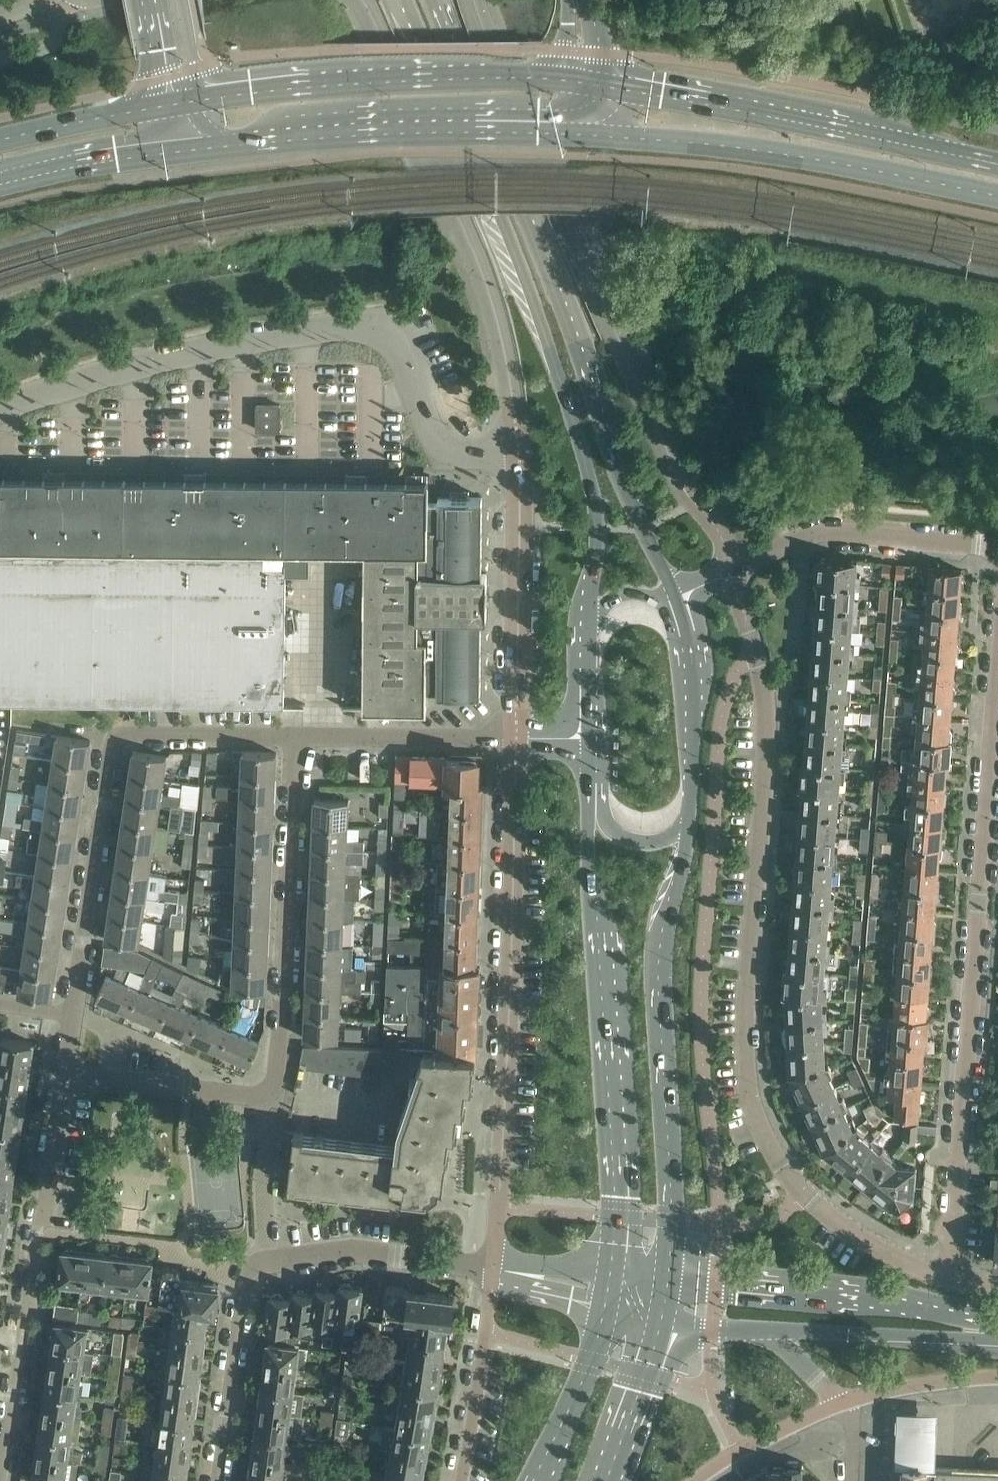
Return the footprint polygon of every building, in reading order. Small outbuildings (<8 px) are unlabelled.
[(284,404),(257,404),(257,429),(284,429),(284,404)] [(482,572),(482,496),(438,495),(438,500),(428,500),(428,480),(0,475),(0,703),(284,706),(286,548),(366,549),(364,706),(426,707),(426,687),(436,687),(436,692),(480,692),(481,616),(486,616),(486,572),(482,572)] [(856,573),(857,560),(819,557),(817,581),(855,584),(859,585),(860,573),(856,573)] [(890,575),(891,563),(883,562),(882,574),(890,575)] [(904,576),(905,564),(897,563),(896,575),(904,576)] [(928,587),(960,590),(963,587),(964,582),(961,579),(962,569),(926,566),(925,577),(929,577),(928,587)] [(819,595),(818,605),(857,608),(858,596),(854,596),(855,584),(817,581),(816,594),(819,595)] [(880,597),(879,609),(887,610),(888,598),(889,586),(881,585),(880,597)] [(912,586),(911,597),(927,598),(926,609),(961,612),(962,603),(959,600),(960,590),(928,587),(912,586)] [(893,607),(901,607),(902,595),(894,595),(893,607)] [(814,627),(816,628),(851,630),(852,617),(856,618),(857,608),(818,605),(818,612),(815,612),(814,627)] [(893,607),(892,619),(900,619),(901,607),(893,607)] [(957,633),(957,624),(960,622),(961,612),(926,609),(926,620),(922,620),(921,630),(957,633)] [(878,619),(877,633),(885,633),(886,620),(878,619)] [(813,640),(815,640),(815,650),(853,653),(854,642),(850,642),(851,630),(816,628),(814,627),(813,640)] [(924,641),(923,652),(958,655),(958,646),(956,643),(957,633),(921,630),(920,641),(924,641)] [(885,633),(877,633),(876,644),(884,644),(885,633)] [(890,649),(898,650),(899,638),(891,637),(890,649)] [(890,649),(889,661),(897,662),(898,650),(890,649)] [(853,663),(853,653),(815,650),(814,658),(811,658),(810,672),(813,672),(848,675),(849,663),(853,663)] [(953,676),(954,667),(957,664),(958,655),(923,652),(922,663),(918,663),(917,673),(953,676)] [(882,678),(882,666),(875,666),(874,677),(882,678)] [(810,672),(809,686),(812,686),(811,695),(850,699),(851,688),(855,688),(856,676),(848,675),(813,672),(810,672)] [(920,695),(952,697),(954,697),(955,689),(952,685),(953,676),(917,673),(917,683),(920,684),(920,695)] [(881,690),(882,678),(874,677),(873,689),(881,690)] [(887,692),(894,693),(895,681),(888,680),(887,692)] [(887,692),(885,713),(895,714),(896,705),(893,704),(894,693),(887,692)] [(807,704),(806,718),(809,718),(844,721),(852,722),(853,709),(849,709),(850,699),(811,695),(810,704),(807,704)] [(915,705),(914,716),(950,718),(951,709),(954,707),(954,697),(952,697),(920,695),(919,706),(915,705)] [(878,724),(879,712),(871,711),(870,723),(878,724)] [(884,723),(883,735),(891,735),(892,723),(895,723),(895,714),(885,713),(884,723)] [(917,726),(916,737),(951,740),(952,731),(949,728),(950,718),(914,716),(913,726),(917,726)] [(843,733),(844,721),(809,718),(806,718),(805,732),(808,732),(807,740),(846,743),(847,734),(843,733)] [(878,724),(870,723),(869,735),(877,736),(878,724)] [(17,730),(13,753),(25,755),(29,732),(17,730)] [(883,735),(882,746),(890,747),(891,735),(883,735)] [(90,740),(56,736),(53,759),(87,764),(90,740)] [(904,758),(914,759),(949,762),(951,740),(916,737),(915,748),(902,747),(901,758),(904,758)] [(804,750),(803,763),(840,766),(844,767),(849,767),(850,755),(845,754),(846,743),(807,740),(806,750),(804,750)] [(133,751),(129,775),(163,780),(167,756),(133,751)] [(243,751),(242,775),(276,776),(277,752),(243,751)] [(192,752),(191,763),(201,764),(202,753),(192,752)] [(208,752),(207,764),(215,765),(217,753),(208,752)] [(451,783),(452,757),(449,757),(397,755),(395,782),(403,782),(432,783),(451,783)] [(881,756),(880,768),(888,769),(889,756),(881,756)] [(478,784),(478,758),(452,757),(451,783),(478,784)] [(874,770),(875,758),(867,758),(866,769),(874,770)] [(909,780),(945,782),(945,774),(948,771),(949,762),(914,759),(904,758),(903,769),(902,769),(901,779),(909,780)] [(87,764),(53,759),(50,782),(83,787),(87,764)] [(844,767),(840,766),(803,763),(801,787),(838,790),(839,778),(843,778),(844,767)] [(200,765),(190,764),(189,774),(199,775),(200,765)] [(21,766),(12,765),(10,777),(20,778),(21,766)] [(126,798),(160,803),(179,806),(181,796),(161,793),(163,780),(129,775),(126,798)] [(217,797),(240,798),(274,800),(276,776),(242,775),(241,788),(233,788),(233,786),(217,785),(217,797)] [(20,778),(10,777),(6,800),(21,802),(23,790),(18,790),(20,778)] [(872,793),(873,781),(865,780),(864,792),(872,793)] [(912,790),(911,801),(943,804),(946,804),(946,795),(944,792),(945,782),(909,780),(908,790),(912,790)] [(80,811),(83,787),(50,782),(49,784),(37,782),(33,804),(46,806),(80,811)] [(403,782),(395,782),(395,794),(403,794),(403,782)] [(441,783),(440,809),(450,809),(480,810),(481,798),(483,798),(483,787),(481,787),(481,784),(478,784),(451,783),(441,783)] [(212,797),(213,786),(205,785),(203,797),(212,797)] [(878,799),(886,799),(887,787),(879,786),(878,799)] [(837,802),(838,790),(801,787),(800,801),(802,801),(802,810),(840,813),(841,803),(837,802)] [(872,793),(864,792),(863,804),(871,805),(872,793)] [(187,796),(186,807),(196,809),(197,797),(187,796)] [(203,797),(202,808),(211,809),(212,797),(203,797)] [(156,827),(160,803),(126,798),(122,822),(156,827)] [(273,823),(274,800),(240,798),(239,822),(273,823)] [(314,798),(313,822),(347,824),(349,800),(314,798)] [(878,799),(877,810),(885,811),(886,799),(878,799)] [(906,812),(905,822),(941,825),(942,816),(945,814),(946,804),(943,804),(911,801),(910,812),(906,812)] [(388,816),(388,804),(380,803),(379,816),(388,816)] [(76,834),(80,811),(46,806),(44,818),(25,815),(24,826),(31,827),(43,829),(76,834)] [(184,807),(180,832),(186,833),(194,834),(195,821),(196,809),(186,808),(184,807)] [(405,807),(404,820),(420,821),(419,834),(449,835),(479,836),(479,834),(481,834),(482,823),(480,823),(480,810),(450,809),(440,809),(421,807),(405,807)] [(840,823),(840,813),(802,810),(801,819),(798,819),(797,833),(835,836),(836,823),(840,823)] [(14,813),(5,812),(3,823),(13,825),(14,813)] [(393,820),(393,834),(401,834),(402,820),(393,820)] [(896,821),(896,832),(909,833),(908,844),(940,846),(942,847),(943,838),(940,835),(941,825),(905,822),(896,821)] [(122,822),(119,845),(153,850),(167,852),(170,831),(156,829),(156,827),(122,822)] [(239,822),(238,846),(272,847),(273,823),(239,822)] [(347,838),(347,824),(313,822),(312,846),(364,848),(365,848),(365,839),(347,838)] [(13,825),(3,823),(1,835),(11,837),(13,825)] [(378,825),(377,849),(386,849),(387,825),(378,825)] [(869,839),(870,827),(862,826),(861,838),(869,839)] [(27,851),(39,853),(73,858),(76,834),(43,829),(31,827),(27,851)] [(875,841),(882,842),(883,830),(876,829),(875,841)] [(208,844),(209,833),(200,832),(199,844),(208,844)] [(799,847),(798,856),(837,859),(838,848),(834,848),(835,836),(797,833),(796,847),(799,847)] [(401,834),(393,834),(392,847),(401,848),(401,834)] [(479,836),(449,835),(448,861),(478,862),(478,860),(480,860),(481,849),(479,849),(479,836)] [(868,851),(869,839),(861,838),(860,850),(868,851)] [(875,841),(874,853),(882,854),(882,842),(875,841)] [(183,843),(182,855),(192,856),(193,844),(183,843)] [(199,844),(198,856),(206,857),(208,844),(199,844)] [(938,868),(939,859),(941,856),(942,847),(940,846),(908,844),(907,855),(903,854),(902,865),(938,868)] [(119,845),(115,869),(149,874),(153,850),(119,845)] [(238,846),(237,869),(271,871),(272,847),(238,846)] [(312,846),(311,870),(345,871),(346,859),(364,860),(364,848),(312,846)] [(377,849),(376,873),(385,873),(386,849),(377,849)] [(69,881),(73,858),(39,853),(36,876),(69,881)] [(191,868),(192,856),(182,855),(181,867),(191,868)] [(836,870),(837,859),(798,856),(797,865),(794,864),(793,879),(831,882),(840,882),(841,870),(836,870)] [(448,861),(447,887),(477,887),(478,876),(480,876),(480,865),(478,865),(478,862),(448,861)] [(904,886),(936,889),(939,889),(940,880),(937,877),(938,868),(902,865),(901,875),(905,876),(904,886)] [(165,876),(149,874),(115,869),(112,892),(146,897),(178,902),(188,903),(189,892),(179,891),(163,889),(165,876)] [(237,869),(236,893),(270,895),(271,871),(237,869)] [(345,871),(311,870),(310,894),(355,896),(359,896),(361,872),(345,871)] [(391,872),(390,885),(402,885),(402,873),(391,872)] [(865,883),(866,873),(858,872),(857,882),(865,883)] [(871,884),(879,884),(880,872),(872,872),(871,884)] [(66,904),(69,881),(36,876),(18,873),(16,884),(34,886),(32,899),(66,904)] [(203,892),(204,880),(195,879),(194,891),(203,892)] [(830,894),(831,882),(793,879),(792,892),(795,893),(794,902),(833,905),(834,894),(830,894)] [(857,882),(856,896),(864,896),(864,893),(865,883),(857,882)] [(871,884),(870,896),(878,896),(879,884),(871,884)] [(390,885),(389,898),(401,898),(402,885),(390,885)] [(375,886),(375,897),(383,897),(384,886),(375,886)] [(446,913),(476,913),(477,901),(479,902),(479,891),(477,891),(477,887),(447,887),(435,886),(435,912),(446,913)] [(903,897),(890,896),(890,907),(899,908),(934,910),(935,901),(938,899),(939,889),(936,889),(904,886),(903,897)] [(194,891),(193,903),(202,904),(203,892),(194,891)] [(165,900),(146,897),(112,892),(108,916),(142,921),(144,907),(164,910),(165,900)] [(221,892),(220,901),(230,901),(230,893),(230,892),(221,892)] [(236,893),(235,917),(269,918),(270,895),(236,893)] [(309,918),(343,919),(354,920),(355,896),(310,894),(309,918)] [(374,910),(383,910),(383,897),(375,897),(374,910)] [(32,899),(29,923),(62,928),(66,904),(32,899)] [(187,915),(188,903),(178,902),(176,915),(187,915)] [(832,916),(833,905),(794,902),(794,911),(791,910),(790,925),(827,927),(828,915),(832,916)] [(901,929),(933,932),(935,932),(936,923),(934,920),(934,910),(899,908),(898,918),(902,918),(901,929)] [(445,938),(475,939),(475,937),(477,937),(478,927),(476,926),(476,913),(446,913),(445,938)] [(869,914),(868,927),(876,927),(877,915),(869,914)] [(139,944),(142,921),(108,916),(105,939),(139,944)] [(234,938),(234,941),(268,942),(269,918),(235,917),(234,938)] [(191,918),(190,930),(199,931),(200,919),(191,918)] [(309,918),(308,941),(342,943),(343,919),(309,918)] [(861,930),(862,918),(854,918),(853,930),(861,930)] [(0,919),(0,931),(1,931),(11,932),(13,921),(0,919)] [(372,944),(381,945),(382,921),(374,920),(373,933),(372,944)] [(59,951),(62,928),(29,923),(25,946),(59,951)] [(398,925),(388,925),(387,937),(397,937),(398,925)] [(826,940),(827,927),(790,925),(789,938),(791,938),(791,948),(829,951),(830,940),(826,940)] [(868,927),(867,938),(875,939),(876,927),(868,927)] [(932,944),(935,941),(935,932),(933,932),(901,929),(900,940),(896,940),(895,950),(931,953),(932,944)] [(190,930),(189,942),(198,943),(199,931),(190,930)] [(860,942),(861,930),(853,930),(852,942),(860,942)] [(409,963),(474,966),(474,963),(476,963),(477,953),(475,952),(475,939),(445,938),(397,937),(387,937),(387,952),(409,953),(409,963)] [(234,941),(233,964),(267,966),(268,942),(234,941)] [(308,941),(307,965),(341,967),(341,966),(352,966),(353,945),(342,945),(342,943),(308,941)] [(372,957),(380,958),(381,945),(372,944),(372,957)] [(135,962),(146,966),(150,957),(132,950),(104,945),(101,961),(132,967),(135,962)] [(55,975),(59,951),(25,946),(22,970),(55,975)] [(183,960),(184,948),(174,947),(172,959),(183,960)] [(829,951),(791,948),(790,956),(787,956),(786,970),(823,973),(824,961),(834,962),(835,951),(829,951)] [(929,974),(932,975),(933,966),(930,963),(931,953),(895,950),(894,961),(893,971),(929,974)] [(188,955),(187,967),(195,971),(199,956),(197,956),(188,955)] [(137,987),(127,1010),(158,1023),(168,1000),(170,1001),(173,993),(151,984),(153,979),(155,980),(157,975),(163,963),(150,957),(146,966),(145,969),(143,974),(137,987)] [(864,969),(872,970),(873,958),(865,957),(864,969)] [(224,962),(217,981),(217,982),(232,988),(266,990),(267,966),(233,964),(224,962)] [(384,1018),(383,1047),(476,1050),(477,1022),(479,994),(480,966),(474,966),(409,963),(386,962),(385,990),(384,1018)] [(163,963),(157,975),(177,984),(183,972),(163,963)] [(851,964),(850,975),(858,976),(859,964),(851,964)] [(356,979),(357,967),(341,967),(307,965),(306,989),(340,991),(361,992),(362,980),(356,979)] [(0,967),(0,991),(4,991),(5,979),(20,981),(18,993),(52,998),(55,975),(22,970),(0,967)] [(96,997),(127,1010),(137,987),(143,974),(130,969),(125,982),(106,974),(96,997)] [(864,969),(863,981),(871,982),(872,970),(864,969)] [(784,994),(822,997),(829,997),(830,986),(822,985),(823,973),(786,970),(784,993),(784,994)] [(892,993),(928,996),(928,987),(931,984),(932,975),(929,974),(893,971),(893,982),(892,993)] [(170,1001),(168,1000),(158,1023),(188,1037),(198,1014),(180,1006),(185,994),(203,1002),(207,993),(211,984),(183,972),(173,993),(170,1001)] [(858,976),(850,975),(849,988),(857,988),(858,976)] [(371,980),(371,992),(378,992),(379,981),(371,980)] [(218,998),(222,989),(211,984),(207,993),(218,998)] [(844,998),(848,998),(856,999),(857,988),(849,988),(845,987),(844,998)] [(305,1013),(339,1015),(340,991),(306,989),(305,1013)] [(369,1004),(378,1005),(378,992),(371,992),(370,992),(369,1004)] [(895,1003),(894,1014),(928,1017),(929,1008),(927,1005),(928,996),(892,993),(891,1003),(895,1003)] [(787,1006),(788,1021),(827,1019),(826,1008),(822,1008),(822,997),(784,994),(784,1006),(787,1006)] [(266,1005),(266,996),(253,995),(253,1004),(266,1005)] [(856,999),(848,998),(847,1010),(855,1011),(856,999)] [(869,1012),(870,1000),(862,999),(861,1012),(869,1012)] [(305,1013),(304,1037),(338,1039),(339,1015),(305,1013)] [(188,1037),(219,1050),(229,1027),(198,1014),(188,1037)] [(927,1039),(928,1017),(894,1014),(890,1014),(889,1024),(888,1036),(892,1037),(927,1039)] [(827,1030),(827,1019),(788,1021),(788,1024),(785,1024),(786,1044),(824,1042),(823,1030),(827,1030)] [(868,1022),(860,1021),(859,1034),(867,1035),(868,1022)] [(260,1040),(229,1027),(219,1050),(250,1063),(260,1040)] [(361,1040),(362,1028),(346,1027),(346,1039),(361,1040)] [(845,1039),(853,1039),(853,1027),(846,1027),(845,1039)] [(368,1028),(367,1040),(376,1041),(377,1029),(368,1028)] [(866,1046),(867,1035),(859,1034),(858,1045),(866,1046)] [(886,1057),(890,1058),(922,1060),(923,1050),(926,1048),(927,1039),(892,1037),(888,1036),(886,1057)] [(34,1047),(33,1045),(33,1042),(1,1037),(0,1045),(0,1060),(30,1064),(31,1054),(34,1052),(34,1047)] [(845,1039),(844,1041),(844,1051),(852,1051),(853,1039),(845,1039)] [(824,1055),(824,1042),(786,1044),(786,1052),(789,1052),(790,1073),(828,1064),(828,1054),(824,1055)] [(476,1050),(383,1047),(383,1048),(303,1045),(300,1060),(306,1061),(306,1067),(394,1078),(393,1082),(418,1083),(404,1125),(401,1149),(395,1190),(428,1194),(428,1190),(433,1191),(440,1185),(440,1181),(444,1181),(452,1121),(457,1122),(460,1097),(465,1097),(468,1072),(474,1073),(476,1051),(476,1050)] [(886,1068),(885,1079),(889,1079),(921,1082),(922,1072),(925,1069),(925,1064),(922,1060),(890,1058),(890,1068),(886,1068)] [(27,1086),(27,1084),(29,1083),(30,1077),(28,1075),(30,1064),(0,1060),(0,1083),(27,1086)] [(828,1064),(790,1073),(796,1087),(794,1088),(799,1102),(834,1086),(829,1075),(832,1073),(828,1064)] [(851,1078),(860,1074),(856,1066),(847,1070),(851,1078)] [(868,1077),(876,1078),(876,1070),(864,1069),(868,1077)] [(864,1082),(860,1074),(851,1078),(854,1087),(864,1082)] [(895,1115),(918,1117),(918,1115),(921,1112),(922,1107),(919,1104),(921,1082),(889,1079),(885,1079),(876,1078),(868,1077),(873,1089),(888,1090),(888,1094),(897,1095),(895,1115)] [(23,1109),(25,1099),(27,1097),(28,1092),(26,1089),(27,1086),(0,1083),(0,1105),(23,1109)] [(839,1097),(834,1086),(799,1102),(805,1114),(808,1113),(812,1122),(844,1108),(847,1106),(843,1096),(839,1097)] [(876,1111),(873,1103),(864,1107),(868,1117),(876,1111)] [(20,1131),(20,1129),(23,1127),(23,1122),(22,1120),(23,1109),(0,1105),(0,1128),(20,1131)] [(815,1135),(817,1134),(824,1150),(856,1125),(852,1116),(848,1118),(844,1108),(812,1122),(809,1123),(815,1135)] [(883,1116),(876,1111),(868,1117),(876,1124),(883,1116)] [(905,1122),(905,1130),(917,1131),(917,1123),(905,1122)] [(863,1131),(856,1125),(824,1150),(837,1160),(836,1163),(846,1171),(870,1142),(861,1134),(863,1131)] [(17,1153),(18,1143),(20,1141),(21,1136),(19,1134),(20,1131),(0,1128),(0,1151),(17,1153)] [(917,1131),(905,1130),(904,1138),(916,1139),(917,1131)] [(391,1190),(395,1190),(401,1149),(304,1137),(304,1132),(294,1131),(289,1178),(299,1179),(298,1185),(315,1187),(316,1180),(324,1181),(323,1188),(340,1190),(341,1183),(349,1184),(348,1191),(365,1193),(366,1186),(374,1187),(373,1194),(390,1196),(391,1190)] [(880,1150),(870,1142),(846,1171),(857,1180),(859,1178),(867,1184),(889,1157),(891,1154),(882,1147),(880,1150)] [(13,1175),(14,1173),(16,1172),(17,1166),(15,1164),(17,1153),(0,1151),(0,1174),(13,1175)] [(898,1165),(889,1157),(867,1184),(892,1205),(894,1204),(896,1209),(911,1202),(909,1198),(911,1197),(913,1181),(915,1182),(916,1169),(914,1169),(914,1167),(898,1165)] [(10,1198),(11,1188),(14,1186),(15,1181),(13,1178),(13,1175),(0,1174),(0,1196),(10,1198)] [(7,1220),(8,1220),(7,1220),(7,1218),(9,1216),(10,1211),(8,1208),(10,1198),(0,1196),(0,1219),(7,1220)] [(4,1242),(6,1233),(8,1230),(9,1225),(7,1223),(7,1220),(0,1219),(0,1242),(4,1242)] [(58,1282),(81,1284),(84,1252),(74,1251),(72,1249),(67,1248),(65,1250),(62,1250),(58,1282)] [(89,1285),(103,1287),(107,1255),(105,1255),(103,1252),(97,1252),(95,1254),(84,1252),(81,1284),(80,1296),(88,1297),(89,1285)] [(103,1287),(103,1292),(125,1295),(126,1289),(129,1257),(119,1256),(117,1254),(112,1253),(110,1255),(107,1255),(103,1287)] [(142,1257),(140,1259),(129,1257),(126,1289),(149,1292),(152,1265),(152,1260),(149,1260),(147,1257),(142,1257)] [(178,1268),(152,1265),(149,1292),(148,1301),(158,1302),(175,1305),(177,1305),(181,1279),(181,1273),(178,1268)] [(219,1284),(181,1279),(177,1305),(208,1309),(216,1310),(219,1284)] [(335,1316),(358,1319),(362,1287),(352,1285),(350,1283),(344,1282),(342,1284),(339,1283),(335,1316)] [(335,1321),(335,1316),(339,1283),(338,1290),(328,1288),(326,1286),(321,1285),(319,1287),(316,1287),(315,1293),(312,1318),(335,1321)] [(403,1287),(387,1285),(382,1322),(393,1324),(400,1319),(405,1315),(411,1317),(412,1315),(447,1320),(451,1320),(454,1295),(403,1289),(403,1287)] [(311,1326),(312,1318),(315,1293),(306,1292),(304,1290),(298,1289),(296,1291),(293,1290),(289,1323),(311,1326)] [(267,1318),(266,1325),(277,1327),(274,1343),(286,1344),(287,1336),(289,1323),(293,1290),(292,1297),(282,1295),(280,1293),(275,1292),(273,1294),(270,1294),(269,1299),(267,1318)] [(148,1301),(144,1320),(154,1322),(158,1302),(148,1301)] [(55,1303),(54,1317),(77,1320),(78,1312),(79,1306),(55,1303)] [(208,1309),(177,1305),(175,1305),(172,1327),(205,1331),(205,1329),(208,1327),(208,1322),(206,1319),(208,1309)] [(77,1320),(90,1321),(99,1323),(101,1313),(91,1311),(91,1313),(78,1312),(77,1320)] [(108,1314),(107,1324),(121,1326),(122,1316),(108,1314)] [(444,1343),(445,1339),(447,1337),(448,1332),(446,1330),(447,1320),(412,1315),(411,1317),(405,1315),(400,1319),(404,1319),(402,1337),(409,1338),(444,1343)] [(121,1326),(128,1327),(133,1323),(134,1318),(122,1316),(121,1326)] [(83,1349),(87,1326),(56,1322),(54,1332),(52,1334),(51,1339),(53,1342),(52,1344),(83,1349)] [(374,1325),(362,1323),(361,1330),(373,1332),(374,1325)] [(206,1341),(206,1335),(205,1333),(205,1331),(172,1327),(169,1349),(202,1354),(203,1343),(206,1341)] [(113,1330),(110,1353),(114,1353),(121,1354),(124,1334),(122,1332),(113,1330)] [(128,1344),(138,1345),(139,1334),(132,1333),(129,1335),(128,1344)] [(324,1334),(322,1344),(326,1345),(331,1346),(333,1336),(327,1335),(324,1334)] [(287,1336),(286,1344),(293,1345),(294,1341),(294,1337),(287,1336)] [(355,1343),(355,1339),(343,1337),(342,1347),(350,1348),(355,1343)] [(409,1338),(407,1361),(441,1366),(442,1355),(445,1353),(446,1348),(444,1345),(444,1343),(409,1338)] [(274,1343),(267,1342),(267,1344),(265,1346),(264,1351),(266,1354),(265,1364),(295,1368),(305,1370),(308,1348),(298,1347),(298,1346),(293,1345),(286,1344),(274,1343)] [(52,1344),(52,1346),(50,1348),(49,1353),(51,1356),(49,1366),(80,1371),(90,1373),(93,1350),(83,1349),(52,1344)] [(136,1359),(138,1345),(128,1344),(126,1358),(136,1359)] [(371,1346),(359,1345),(358,1354),(370,1356),(371,1346)] [(201,1363),(202,1354),(169,1349),(166,1372),(200,1376),(200,1375),(199,1375),(199,1373),(202,1371),(202,1366),(201,1363)] [(441,1384),(441,1378),(439,1376),(441,1366),(407,1361),(395,1360),(391,1382),(403,1384),(439,1389),(439,1388),(438,1388),(438,1385),(441,1384)] [(110,1363),(108,1375),(118,1377),(120,1364),(110,1363)] [(261,1386),(292,1391),(295,1368),(265,1364),(263,1374),(261,1376),(260,1382),(262,1384),(262,1386),(261,1386)] [(327,1365),(326,1372),(335,1374),(336,1367),(327,1365)] [(44,1384),(46,1386),(46,1389),(77,1393),(80,1371),(49,1366),(48,1377),(45,1378),(44,1384)] [(199,1378),(200,1376),(166,1372),(163,1394),(197,1398),(198,1387),(201,1386),(201,1380),(199,1378)] [(326,1372),(325,1380),(334,1381),(335,1374),(326,1372)] [(106,1388),(116,1389),(118,1377),(108,1375),(106,1388)] [(133,1377),(123,1375),(121,1388),(132,1390),(133,1377)] [(403,1384),(399,1405),(435,1411),(436,1401),(439,1399),(440,1394),(438,1391),(439,1389),(403,1384)] [(258,1390),(257,1395),(259,1398),(258,1409),(289,1413),(301,1414),(304,1392),(292,1391),(261,1386),(261,1388),(258,1390)] [(339,1387),(338,1395),(346,1396),(347,1388),(339,1387)] [(132,1390),(121,1388),(120,1401),(130,1402),(132,1390)] [(45,1392),(43,1393),(42,1399),(44,1401),(42,1411),(74,1416),(81,1417),(87,1418),(88,1408),(75,1406),(77,1393),(46,1389),(45,1392)] [(195,1408),(197,1398),(163,1394),(160,1418),(193,1423),(194,1418),(197,1416),(197,1410),(195,1408)] [(338,1395),(337,1402),(345,1403),(346,1396),(338,1395)] [(399,1405),(395,1427),(431,1434),(431,1432),(434,1430),(434,1425),(433,1422),(435,1411),(399,1405)] [(103,1407),(102,1420),(111,1421),(113,1409),(103,1407)] [(254,1420),(253,1426),(255,1428),(255,1433),(286,1437),(286,1435),(299,1437),(302,1415),(301,1414),(289,1413),(258,1409),(257,1419),(254,1420)] [(934,1467),(936,1410),(895,1409),(892,1465),(903,1465),(927,1466),(934,1467)] [(322,1410),(321,1417),(329,1418),(330,1411),(322,1410)] [(38,1423),(38,1429),(40,1431),(39,1434),(70,1438),(78,1439),(81,1417),(74,1416),(42,1411),(41,1422),(38,1423)] [(120,1415),(117,1417),(116,1425),(114,1438),(124,1439),(127,1416),(120,1415)] [(321,1417),(320,1424),(328,1425),(329,1418),(321,1417)] [(333,1431),(332,1438),(344,1441),(357,1444),(359,1436),(345,1433),(347,1418),(346,1418),(338,1417),(335,1417),(333,1431)] [(193,1428),(193,1423),(160,1418),(159,1421),(146,1419),(143,1442),(156,1443),(190,1448),(191,1438),(194,1436),(194,1431),(193,1428)] [(100,1433),(110,1434),(111,1421),(102,1420),(100,1433)] [(431,1440),(429,1437),(430,1435),(431,1434),(395,1427),(395,1428),(384,1426),(381,1442),(388,1443),(387,1449),(390,1450),(425,1457),(427,1446),(430,1445),(431,1440)] [(253,1447),(251,1458),(282,1462),(286,1437),(255,1433),(254,1437),(252,1439),(251,1445),(253,1447)] [(70,1438),(39,1434),(39,1436),(36,1438),(36,1443),(37,1445),(36,1456),(67,1460),(78,1462),(81,1463),(83,1453),(68,1451),(70,1438)] [(123,1452),(124,1439),(114,1438),(112,1450),(123,1452)] [(344,1441),(332,1438),(331,1446),(343,1447),(344,1441)] [(97,1452),(95,1465),(105,1466),(107,1453),(108,1444),(108,1443),(98,1442),(97,1452)] [(190,1448),(156,1443),(153,1466),(187,1470),(187,1466),(190,1464),(191,1459),(189,1457),(190,1448)] [(390,1450),(385,1473),(421,1480),(421,1477),(424,1476),(425,1471),(423,1468),(425,1457),(390,1450)] [(33,1475),(33,1478),(36,1479),(49,1480),(52,1480),(75,1480),(78,1462),(67,1460),(36,1456),(34,1466),(32,1468),(31,1473),(33,1475)] [(282,1462),(251,1458),(250,1468),(248,1470),(247,1475),(249,1477),(248,1480),(249,1480),(253,1480),(280,1480),(282,1462)] [(315,1459),(314,1466),(323,1467),(324,1460),(315,1459)] [(767,1480),(801,1480),(802,1460),(785,1460),(784,1466),(772,1466),(771,1468),(768,1468),(767,1480)] [(103,1479),(105,1466),(95,1465),(93,1477),(103,1479)] [(927,1466),(903,1465),(903,1480),(926,1480),(927,1468),(927,1466)] [(187,1470),(153,1466),(151,1480),(186,1480),(187,1480),(188,1475),(186,1473),(186,1471),(187,1471),(187,1470)] [(314,1466),(313,1473),(322,1474),(323,1467),(314,1466)] [(927,1468),(926,1480),(997,1480),(997,1470),(937,1467),(937,1469),(927,1468)] [(109,1469),(108,1480),(118,1480),(119,1471),(109,1469)] [(374,1480),(421,1480),(422,1480),(421,1480),(385,1473),(376,1471),(374,1480)]
